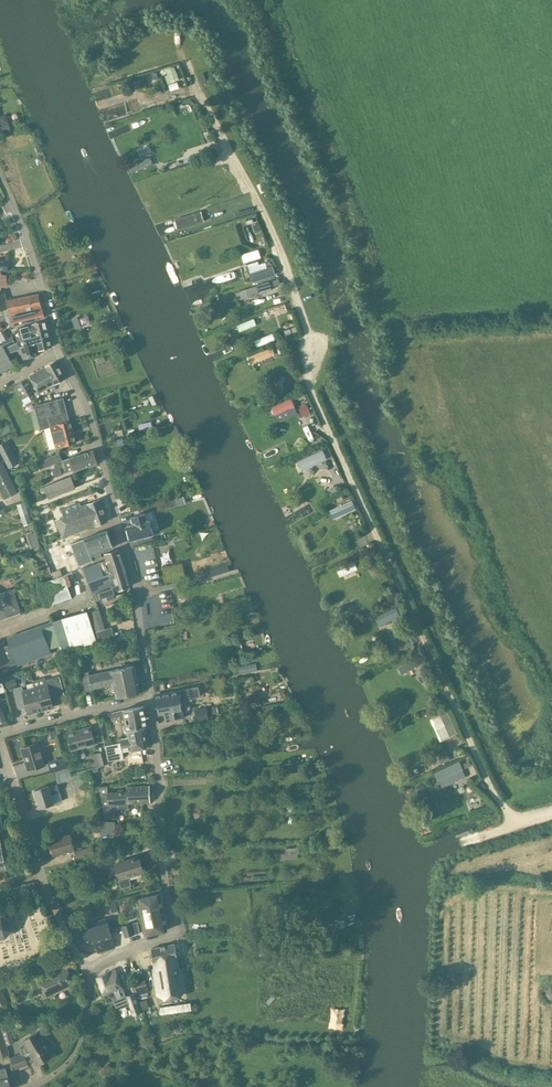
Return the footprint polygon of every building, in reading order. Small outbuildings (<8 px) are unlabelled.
[(169,75),(165,76),(168,83),(178,79),(174,67),(167,70),(169,75)] [(0,259),(0,270),(7,271),(9,260),(0,259)] [(253,272),(256,282),(279,274),(276,265),(253,272)] [(240,299),(274,289),(272,280),(238,291),(240,299)] [(20,298),(19,297),(7,300),(5,292),(0,293),(0,316),(9,314),(9,315),(22,312),(22,311),(42,307),(39,294),(20,298)] [(42,309),(18,315),(18,314),(10,316),(13,326),(20,324),(20,323),(44,317),(42,309)] [(257,318),(237,323),(239,330),(258,325),(257,318)] [(46,320),(33,324),(17,328),(17,329),(15,330),(18,340),(20,339),(21,341),(36,336),(34,331),(47,327),(46,320)] [(36,336),(21,341),(20,341),(27,361),(41,353),(40,350),(52,347),(47,327),(34,331),(36,336)] [(275,334),(253,338),(254,345),(276,340),(275,334)] [(12,336),(2,341),(5,348),(15,343),(12,336)] [(2,344),(1,345),(0,344),(0,373),(14,366),(2,344)] [(8,353),(15,351),(13,345),(5,348),(8,353)] [(255,364),(277,354),(274,345),(251,355),(255,364)] [(65,378),(56,361),(46,366),(46,368),(30,376),(39,393),(48,388),(65,378)] [(30,395),(22,381),(13,386),(21,400),(22,400),(25,404),(32,400),(29,396),(30,395)] [(294,397),(275,406),(281,421),(300,413),(294,397)] [(41,430),(51,427),(56,448),(64,446),(64,445),(76,442),(71,421),(70,421),(64,398),(35,405),(41,430)] [(300,406),(304,416),(312,412),(308,402),(300,406)] [(305,470),(330,458),(325,448),(301,460),(305,470)] [(3,453),(10,467),(14,465),(17,464),(10,449),(6,451),(3,453)] [(60,453),(37,463),(41,470),(59,462),(60,466),(63,474),(76,470),(97,463),(93,451),(72,458),(63,460),(60,453)] [(5,499),(18,492),(3,461),(0,462),(0,490),(5,499)] [(75,474),(45,486),(50,500),(81,487),(75,474)] [(339,491),(336,486),(330,489),(332,494),(339,491)] [(81,506),(80,503),(62,510),(64,517),(65,517),(69,528),(60,532),(62,538),(96,525),(108,521),(100,499),(88,504),(81,506)] [(336,517),(359,509),(355,500),(333,508),(336,517)] [(24,502),(17,505),(20,515),(27,513),(24,502)] [(133,525),(128,526),(132,540),(153,534),(150,520),(147,521),(146,516),(142,517),(132,520),(133,525)] [(72,543),(80,565),(92,561),(102,557),(100,552),(114,547),(108,530),(107,530),(72,543)] [(31,549),(40,545),(38,540),(29,543),(31,549)] [(94,565),(85,568),(93,593),(99,592),(102,590),(112,586),(112,587),(114,587),(112,583),(116,581),(114,576),(126,572),(119,550),(105,554),(107,559),(93,564),(94,565)] [(187,562),(164,566),(166,579),(188,576),(187,562)] [(102,590),(99,592),(102,601),(117,596),(115,591),(131,586),(126,572),(114,576),(116,581),(112,583),(114,587),(112,587),(112,586),(102,590)] [(21,612),(20,610),(21,610),(13,589),(0,594),(0,620),(21,612)] [(386,620),(405,611),(403,605),(384,614),(386,620)] [(99,609),(91,611),(97,632),(105,629),(99,609)] [(60,646),(62,651),(63,655),(95,645),(97,645),(96,645),(87,612),(53,622),(53,624),(60,646)] [(5,645),(4,641),(0,642),(0,668),(15,663),(14,659),(15,659),(18,665),(51,653),(49,648),(42,627),(41,625),(8,637),(10,645),(5,646),(5,645)] [(404,673),(423,664),(419,657),(401,665),(404,673)] [(134,665),(112,670),(115,684),(118,698),(140,693),(134,665)] [(89,671),(82,673),(85,691),(92,690),(94,690),(94,689),(115,684),(112,670),(89,674),(89,671)] [(35,688),(42,710),(54,707),(52,700),(60,698),(54,677),(45,680),(47,685),(35,688)] [(42,710),(35,688),(24,691),(23,686),(14,688),(20,709),(27,707),(29,713),(42,710)] [(165,713),(167,721),(176,719),(185,718),(182,700),(200,696),(198,687),(180,691),(155,696),(158,708),(159,714),(165,713)] [(128,730),(143,726),(148,725),(144,707),(124,711),(126,719),(127,730),(128,730)] [(213,717),(212,711),(207,712),(207,708),(196,710),(198,721),(209,719),(209,718),(213,717)] [(452,728),(457,726),(450,710),(432,718),(441,740),(455,734),(452,728)] [(143,726),(128,730),(129,737),(121,739),(122,743),(105,746),(108,761),(124,758),(122,751),(131,750),(147,747),(143,726)] [(91,727),(68,733),(72,749),(95,743),(91,727)] [(33,745),(22,748),(29,770),(46,765),(39,743),(38,743),(33,745)] [(108,764),(106,751),(90,754),(93,767),(100,765),(101,766),(108,764)] [(66,758),(49,763),(51,772),(68,767),(66,758)] [(443,787),(469,776),(462,760),(437,771),(443,787)] [(54,772),(58,784),(74,779),(76,787),(92,782),(89,770),(72,775),(69,767),(54,772)] [(55,803),(52,795),(60,792),(58,783),(35,790),(40,807),(55,803)] [(149,786),(128,787),(128,791),(108,792),(107,786),(100,787),(102,794),(100,794),(103,818),(116,818),(115,809),(129,808),(129,803),(150,802),(149,786)] [(115,836),(115,822),(101,822),(101,836),(115,836)] [(70,835),(50,840),(54,855),(74,849),(70,835)] [(92,846),(74,851),(76,859),(94,854),(92,846)] [(298,859),(298,847),(285,848),(285,853),(280,854),(281,860),(298,859)] [(119,880),(121,887),(131,884),(128,877),(144,872),(139,857),(116,864),(121,879),(119,880)] [(105,887),(101,874),(91,877),(95,890),(105,887)] [(138,898),(146,935),(168,931),(160,894),(138,898)] [(109,902),(112,913),(118,911),(115,900),(109,902)] [(0,916),(0,938),(6,937),(12,930),(9,919),(1,916),(0,916)] [(107,919),(76,928),(81,947),(95,943),(98,952),(115,947),(107,919)] [(135,935),(132,924),(123,926),(126,937),(135,935)] [(158,995),(184,991),(178,958),(175,944),(151,948),(154,961),(152,961),(158,995)] [(48,995),(75,983),(67,967),(41,980),(48,995)] [(126,996),(122,987),(115,970),(98,976),(105,994),(104,995),(107,1004),(114,1001),(117,1010),(129,1006),(132,1016),(143,1012),(137,996),(136,996),(135,993),(126,996)] [(145,979),(131,984),(135,993),(136,996),(137,996),(149,992),(145,979)] [(190,1002),(160,1006),(161,1014),(192,1009),(190,1002)] [(1,1026),(7,1045),(14,1043),(7,1020),(0,1022),(0,1024),(1,1026)] [(10,1054),(7,1045),(1,1026),(0,1026),(0,1058),(10,1054)] [(28,1062),(35,1059),(38,1064),(42,1062),(43,1065),(49,1061),(48,1059),(52,1056),(44,1042),(46,1041),(40,1031),(24,1040),(26,1043),(20,1047),(21,1054),(10,1057),(14,1070),(29,1065),(28,1062)] [(140,1042),(145,1054),(156,1048),(151,1037),(140,1042)] [(8,1077),(6,1067),(0,1069),(0,1086),(11,1086),(8,1077)]
